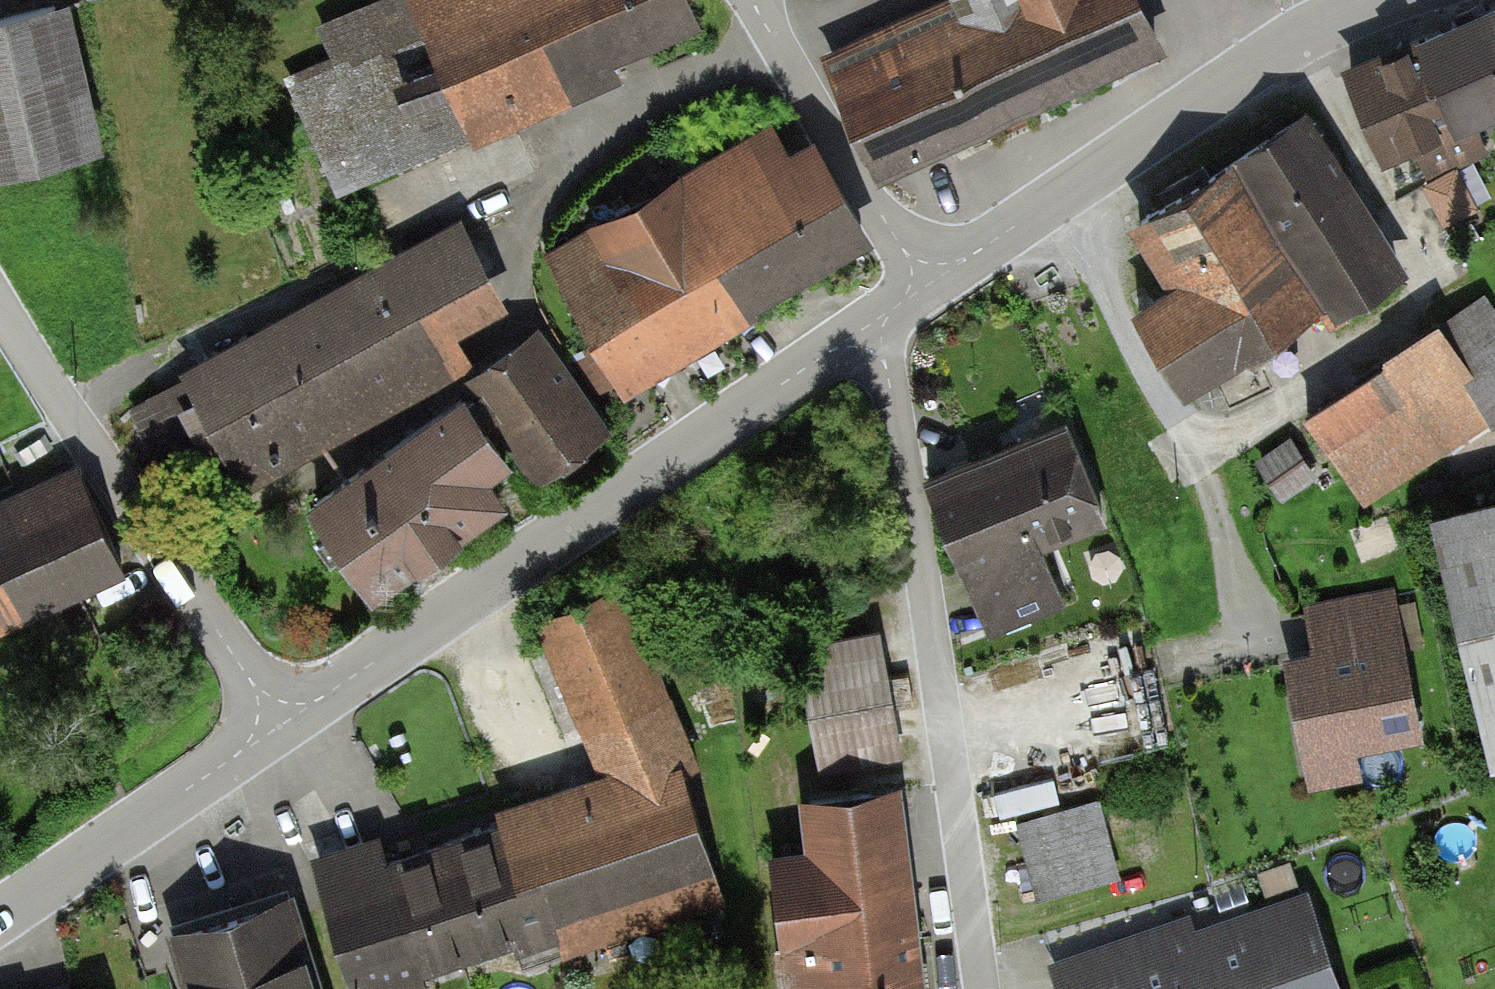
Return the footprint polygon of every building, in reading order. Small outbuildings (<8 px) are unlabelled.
[(0,22),(0,169),(120,139),(85,0),(0,22)] [(344,186),(517,110),(509,90),(684,13),(678,0),(379,0),(368,5),(382,36),(295,75),(344,186)] [(876,166),(1155,38),(1137,0),(953,0),(826,58),(876,166)] [(1351,67),(1384,150),(1413,138),(1427,169),(1435,165),(1440,176),(1428,182),(1446,220),(1475,207),(1451,159),(1486,145),(1473,114),(1494,105),(1494,10),(1351,67)] [(1299,120),(1140,223),(1178,287),(1139,312),(1182,383),(1314,301),(1331,325),(1399,281),(1299,120)] [(551,255),(619,373),(863,233),(813,147),(792,160),(773,127),(551,255)] [(489,286),(457,226),(192,368),(241,460),(452,347),(435,316),(489,286)] [(1308,414),(1365,500),(1494,416),(1494,334),(1476,305),(1308,414)] [(318,501),(376,583),(499,496),(483,472),(503,458),(479,424),(494,413),(536,471),(604,424),(539,332),(472,379),(478,388),(318,501)] [(1091,420),(936,483),(999,637),(1089,600),(1064,539),(1129,513),(1091,420)] [(1310,474),(1287,440),(1261,457),(1284,492),(1310,474)] [(82,475),(0,513),(0,630),(127,570),(82,475)] [(1444,520),(1494,728),(1494,507),(1444,520)] [(1324,656),(1293,661),(1312,780),(1374,771),(1371,751),(1433,742),(1409,590),(1315,605),(1324,656)] [(319,845),(361,988),(376,988),(721,893),(659,697),(611,594),(549,619),(616,778),(511,809),(517,831),(409,862),(397,823),(319,845)] [(882,634),(803,648),(822,756),(901,741),(882,634)] [(785,988),(914,988),(890,794),(812,803),(818,853),(769,859),(785,988)] [(1089,809),(1029,824),(1045,886),(1105,870),(1089,809)] [(1062,960),(1071,988),(1354,988),(1323,893),(1205,932),(1199,915),(1062,960)] [(291,898),(177,933),(194,988),(320,988),(291,898)]
